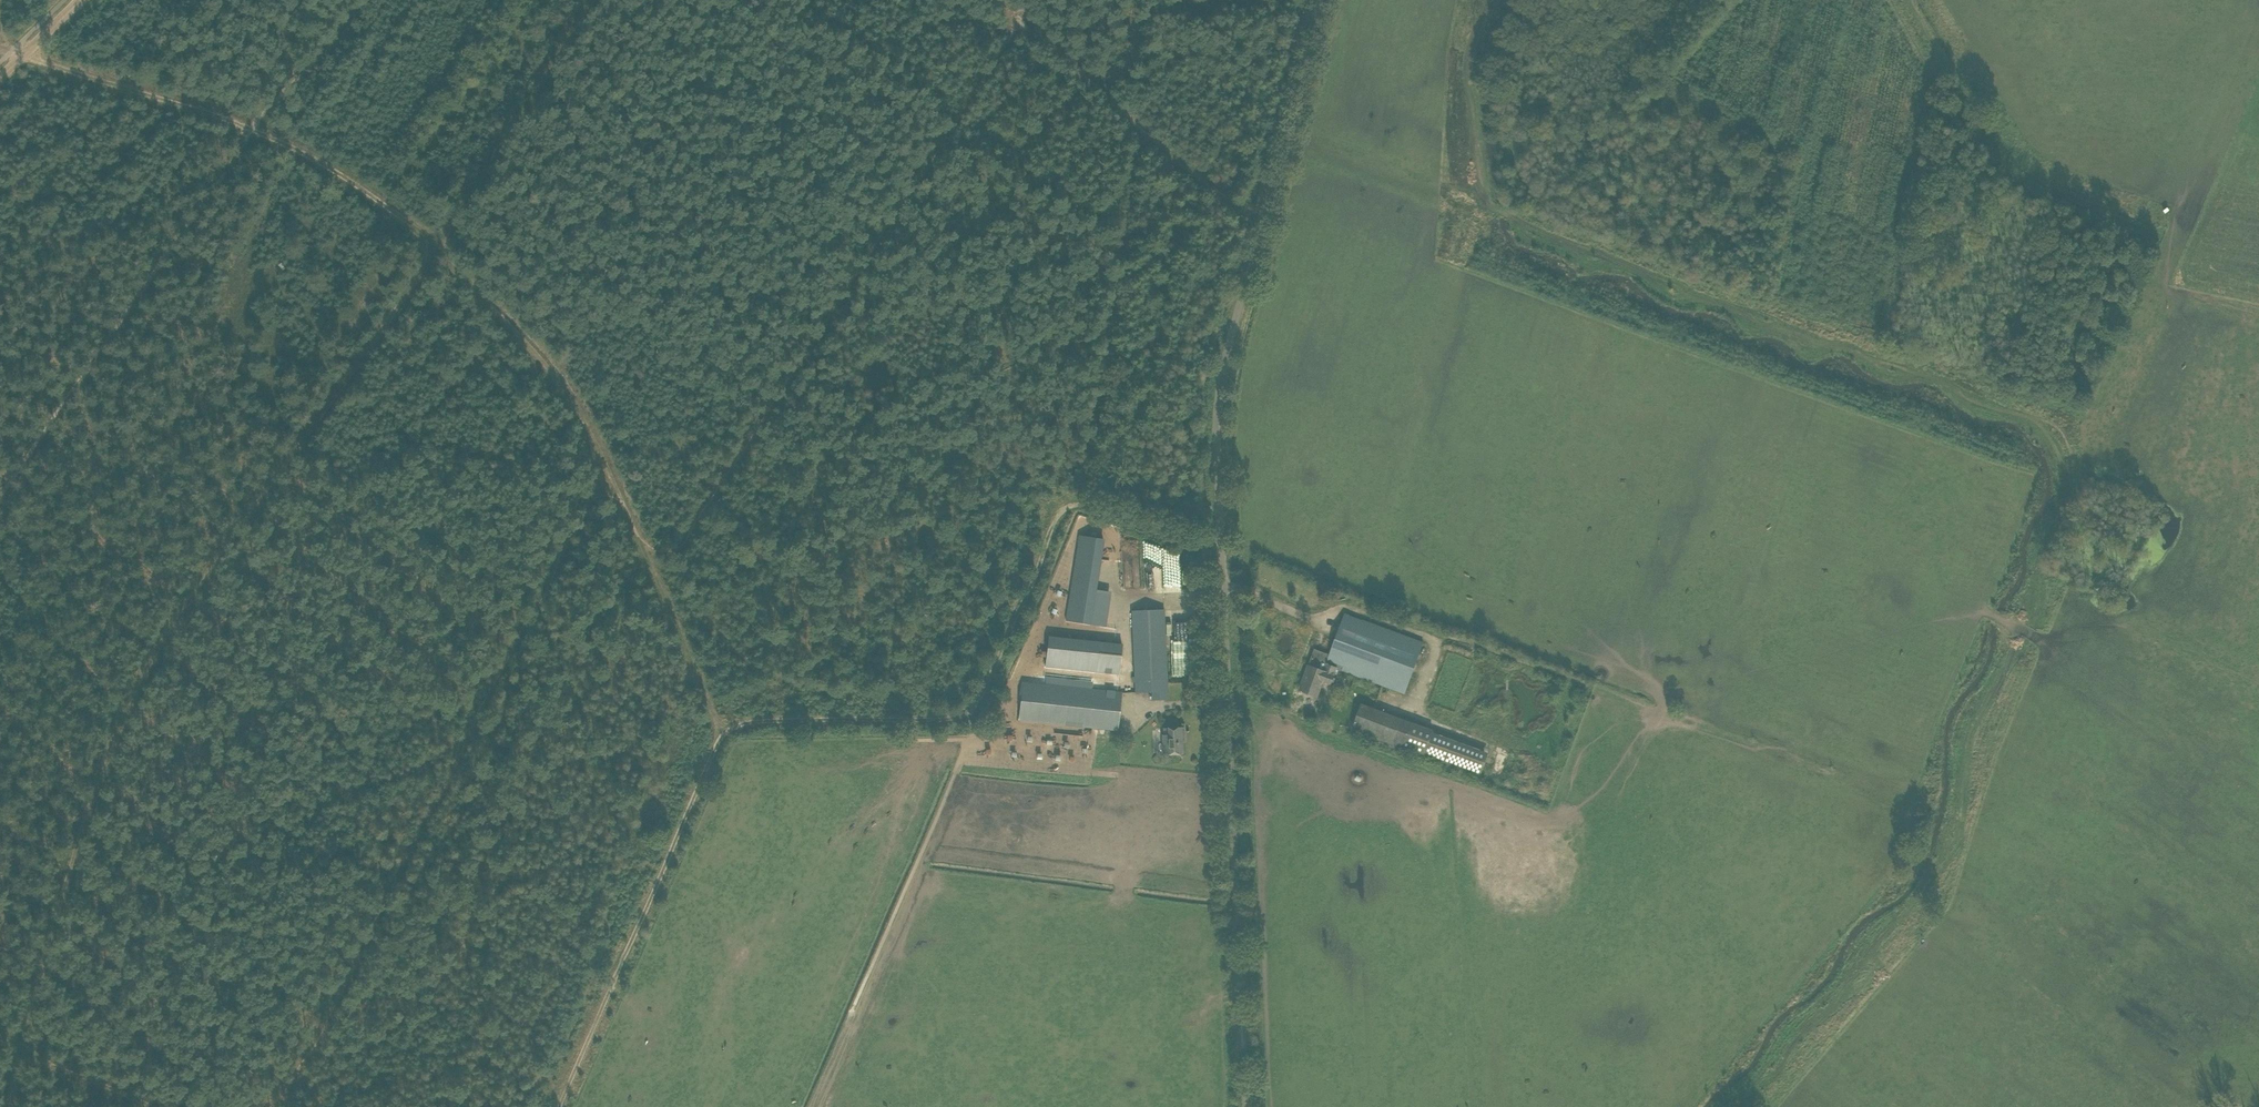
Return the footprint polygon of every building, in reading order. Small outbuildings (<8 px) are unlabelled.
[(1091,624),(1104,539),(1078,535),(1065,620),(1091,624)] [(1151,691),(1152,699),(1168,699),(1164,610),(1131,611),(1135,692),(1151,691)] [(1309,666),(1300,690),(1317,696),(1322,681),(1331,684),(1337,668),(1404,693),(1423,643),(1345,614),(1324,671),(1309,666)] [(1123,643),(1049,636),(1046,668),(1120,675),(1123,643)] [(1019,721),(1117,731),(1122,691),(1023,681),(1019,721)] [(1434,730),(1361,703),(1350,732),(1479,779),(1488,753),(1433,732),(1434,730)] [(1162,735),(1163,754),(1182,754),(1181,737),(1184,737),(1184,727),(1167,727),(1168,735),(1162,735)]
